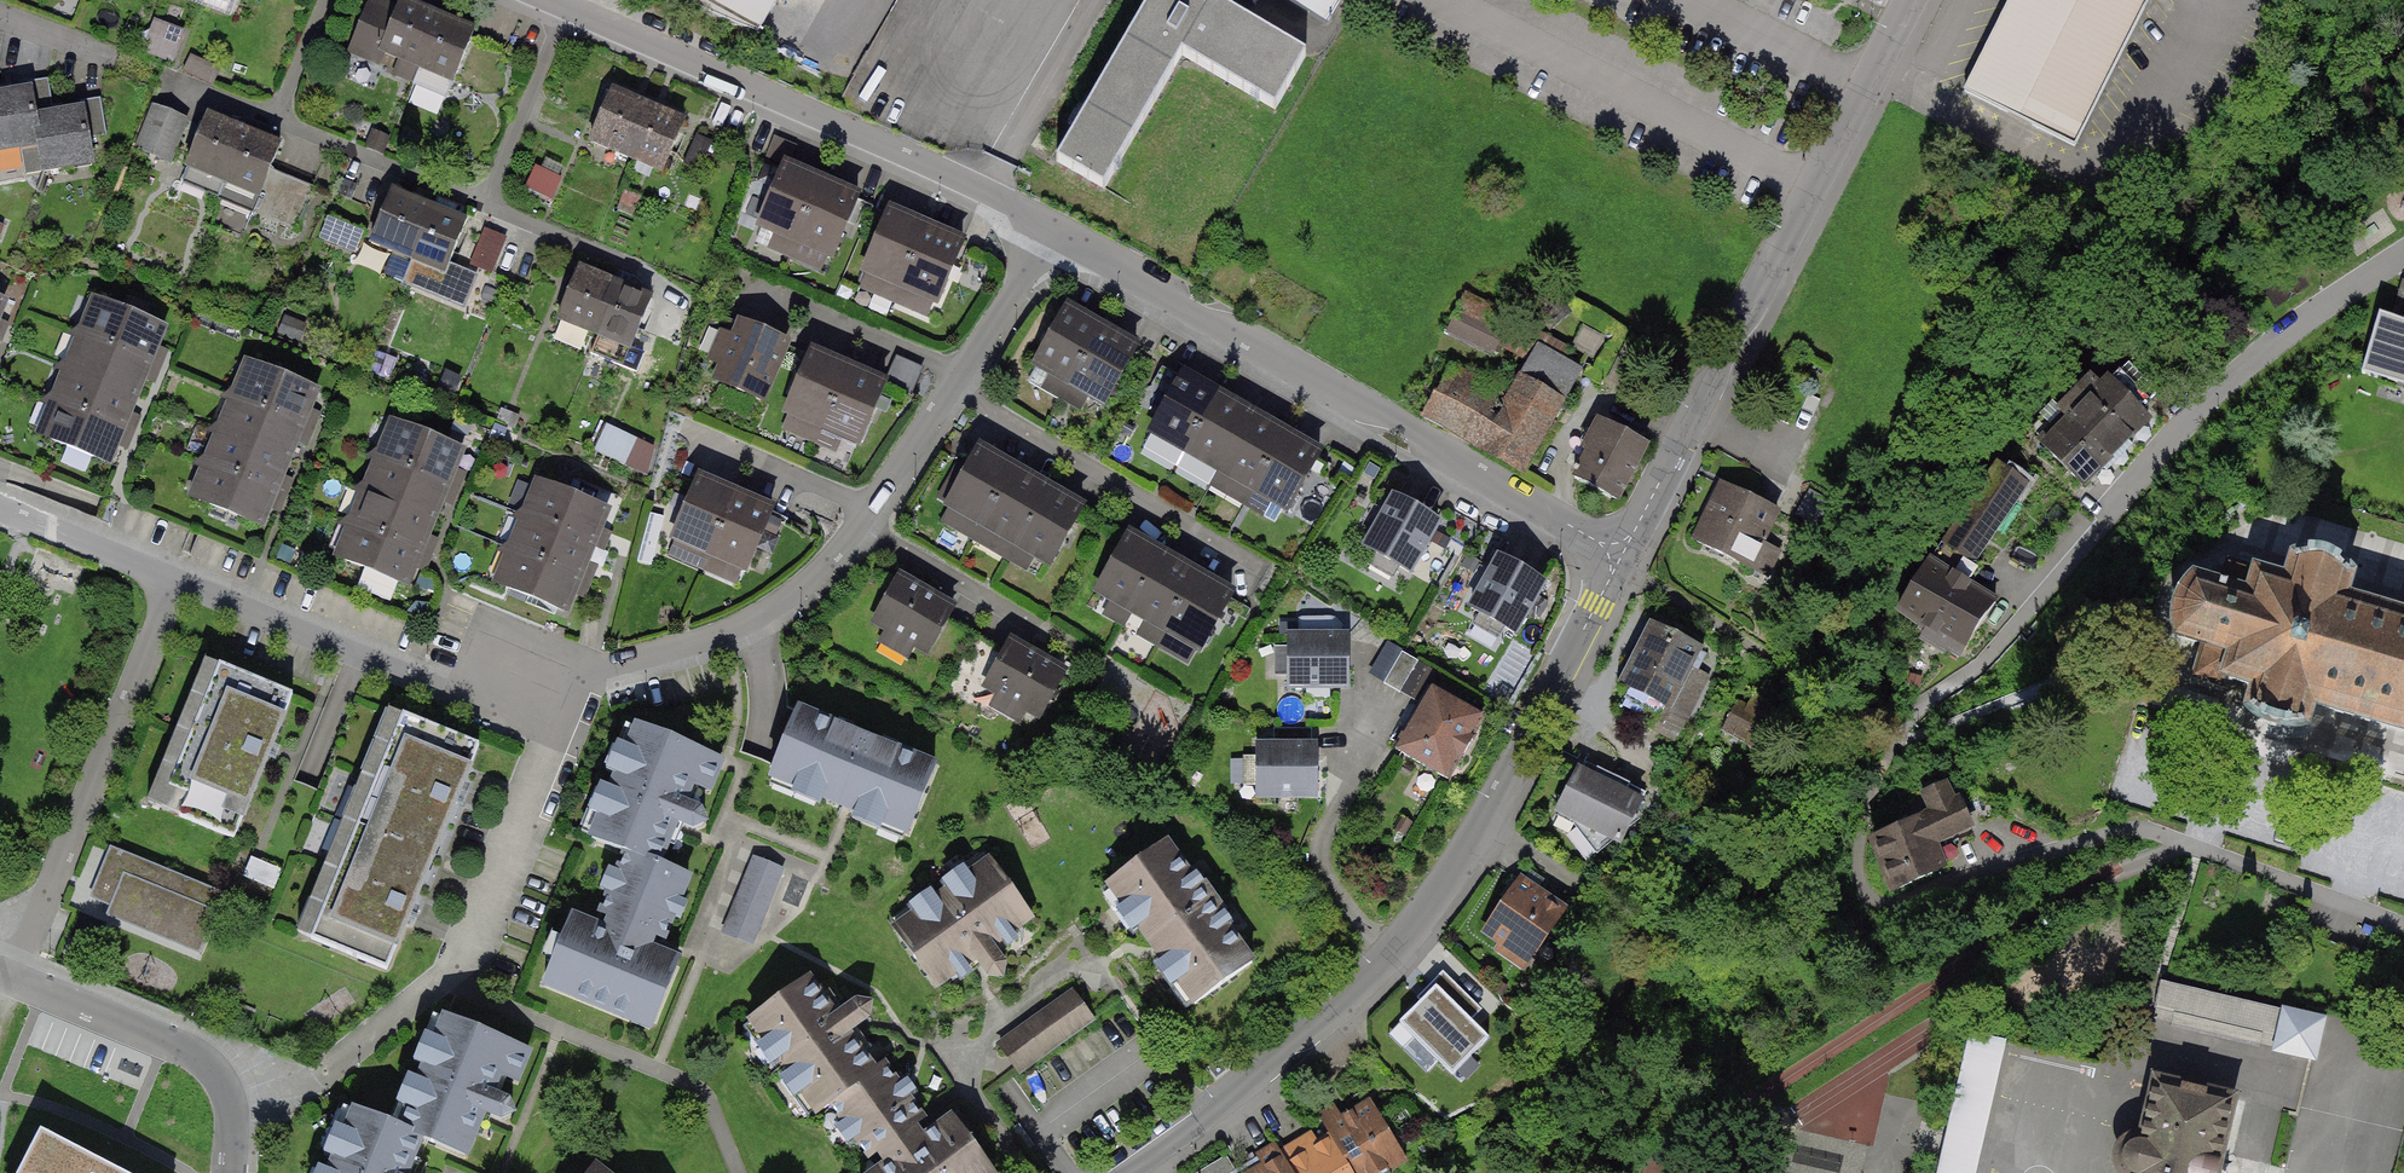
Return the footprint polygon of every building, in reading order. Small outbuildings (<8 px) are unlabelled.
[(395,76),(424,12),(397,0),(374,0),(349,56),(395,76)] [(761,30),(777,0),(690,0),(761,30)] [(1217,0),(1143,0),(1054,155),(1109,186),(1183,57),(1274,109),(1307,51),(1217,0)] [(1328,20),(1339,0),(1292,0),(1328,20)] [(1969,98),(2080,152),(2155,0),(2017,0),(1969,98)] [(395,76),(441,96),(469,32),(424,12),(395,76)] [(184,31),(153,20),(140,52),(172,64),(184,31)] [(219,67),(190,56),(184,73),(213,84),(219,67)] [(53,111),(47,75),(29,77),(36,114),(53,111)] [(30,89),(0,94),(0,164),(40,158),(30,89)] [(653,108),(616,91),(590,149),(627,166),(653,108)] [(105,135),(99,98),(81,101),(87,138),(105,135)] [(191,122),(151,105),(133,149),(172,166),(191,122)] [(91,172),(81,108),(35,116),(45,179),(91,172)] [(690,124),(653,108),(627,166),(664,182),(690,124)] [(246,133),(208,117),(185,172),(222,188),(246,133)] [(283,148),(246,133),(222,188),(260,204),(283,148)] [(822,182),(781,164),(751,231),(792,249),(822,182)] [(437,200),(395,182),(366,249),(408,267),(437,200)] [(862,200),(822,182),(792,249),(832,267),(862,200)] [(479,218),(437,200),(408,267),(449,285),(479,218)] [(859,280),(895,296),(926,224),(890,209),(859,280)] [(895,296),(931,311),(962,240),(926,224),(895,296)] [(508,238),(484,229),(470,265),(494,274),(508,238)] [(616,281),(585,269),(562,327),(593,339),(616,281)] [(647,294),(616,281),(593,339),(624,351),(647,294)] [(1510,312),(1465,292),(1447,330),(1493,350),(1510,312)] [(91,295),(78,330),(168,364),(182,329),(91,295)] [(12,309),(0,304),(0,338),(12,309)] [(1031,373),(1065,392),(1101,328),(1067,309),(1031,373)] [(2380,313),(2361,374),(2403,387),(2403,321),(2380,313)] [(792,345),(739,322),(712,388),(765,410),(792,345)] [(1065,392),(1099,411),(1135,347),(1101,328),(1065,392)] [(78,330),(65,365),(155,399),(168,364),(78,330)] [(1458,368),(1427,426),(1523,478),(1581,371),(1537,348),(1510,397),(1458,368)] [(846,367),(810,352),(781,419),(817,434),(846,367)] [(247,355),(233,393),(319,426),(333,388),(247,355)] [(65,365),(51,399),(142,433),(155,399),(65,365)] [(882,383),(846,367),(817,434),(853,450),(882,383)] [(2084,495),(2155,420),(2104,372),(2033,446),(2084,495)] [(1220,397),(1185,377),(1149,438),(1184,458),(1220,397)] [(233,393),(218,431),(304,464),(319,426),(233,393)] [(1255,418),(1220,397),(1184,458),(1220,479),(1255,418)] [(51,399),(38,434),(129,468),(142,433),(51,399)] [(1291,439),(1255,418),(1220,479),(1255,500),(1291,439)] [(1617,500),(1649,443),(1607,420),(1575,477),(1617,500)] [(597,448),(649,468),(659,442),(607,423),(597,448)] [(390,425),(377,457),(461,491),(474,459),(390,425)] [(218,431),(203,469),(289,502),(304,464),(218,431)] [(1326,459),(1291,439),(1255,500),(1290,520),(1326,459)] [(1016,470),(978,449),(940,516),(978,537),(1016,470)] [(2040,484),(1989,449),(1931,532),(1983,567),(2040,484)] [(377,457),(364,489),(448,522),(461,491),(377,457)] [(203,469),(189,506),(275,539),(289,502),(203,469)] [(1053,491),(1016,470),(978,537),(1016,558),(1053,491)] [(740,496),(702,479),(670,549),(708,566),(740,496)] [(1715,481),(1683,549),(1755,582),(1786,513),(1715,481)] [(534,482),(520,516),(599,547),(612,512),(534,482)] [(364,489),(351,521),(435,554),(448,522),(364,489)] [(1091,512),(1053,491),(1016,558),(1053,579),(1091,512)] [(779,514),(740,496),(708,566),(746,584),(779,514)] [(1409,580),(1438,525),(1391,500),(1362,556),(1409,580)] [(520,516),(507,550),(586,581),(599,547),(520,516)] [(351,521),(339,553),(422,586),(435,554),(351,521)] [(1164,557),(1128,537),(1089,607),(1125,627),(1164,557)] [(507,550),(494,584),(572,615),(586,581),(507,550)] [(2402,615),(2402,613),(2390,610),(2390,611),(2375,607),(2375,605),(2366,602),(2365,604),(2348,599),(2346,595),(2349,584),(2350,584),(2352,576),(2351,575),(2352,573),(2341,563),(2340,565),(2335,561),(2330,559),(2326,557),(2320,556),(2315,555),(2309,555),(2309,553),(2294,555),(2293,558),(2291,557),(2289,565),(2290,565),(2287,576),(2283,579),(2265,573),(2265,572),(2257,569),(2257,571),(2228,562),(2221,585),(2202,579),(2203,578),(2195,576),(2195,577),(2192,577),(2182,588),(2183,589),(2180,594),(2178,600),(2176,606),(2175,611),(2174,616),(2174,621),(2172,621),(2174,636),(2177,637),(2176,638),(2184,641),(2185,639),(2203,645),(2193,678),(2221,686),(2224,676),(2225,676),(2224,678),(2232,680),(2233,679),(2251,684),(2253,689),(2250,699),(2249,699),(2246,706),(2248,707),(2247,710),(2258,719),(2259,718),(2263,720),(2268,723),(2272,725),(2279,727),(2286,728),(2291,728),(2292,730),(2306,728),(2307,725),(2308,725),(2311,717),(2310,717),(2313,706),(2318,704),(2335,709),(2335,711),(2343,713),(2343,712),(2362,717),(2361,719),(2370,721),(2370,720),(2389,725),(2388,727),(2396,729),(2397,728),(2403,730),(2403,615),(2402,615)] [(1200,577),(1164,557),(1125,627),(1161,647),(1200,577)] [(1520,645),(1549,590),(1496,561),(1466,616),(1520,645)] [(1991,604),(1927,565),(1890,624),(1954,663),(1991,604)] [(1236,597),(1200,577),(1161,647),(1197,667),(1236,597)] [(956,613),(898,580),(873,623),(931,656),(956,613)] [(1476,624),(1468,639),(1491,650),(1499,636),(1476,624)] [(1711,661),(1648,630),(1618,690),(1681,721),(1711,661)] [(1283,639),(1284,693),(1350,692),(1349,638),(1283,639)] [(1067,672),(1008,639),(984,682),(1043,715),(1067,672)] [(1418,662),(1387,645),(1369,676),(1400,694),(1418,662)] [(293,700),(203,663),(142,808),(233,846),(293,700)] [(1451,793),(1489,722),(1433,692),(1395,763),(1451,793)] [(795,714),(762,792),(908,853),(941,775),(795,714)] [(393,716),(347,824),(438,863),(484,755),(393,716)] [(709,762),(630,731),(584,843),(663,875),(709,762)] [(1319,749),(1254,750),(1256,804),(1320,803),(1319,749)] [(1649,802),(1584,767),(1554,824),(1619,859),(1649,802)] [(347,824),(301,932),(393,971),(438,863),(347,824)] [(1876,848),(1894,895),(1945,876),(1927,828),(1876,848)] [(229,896),(105,848),(80,912),(204,961),(229,896)] [(1262,970),(1170,848),(1097,902),(1189,1025),(1262,970)] [(752,948),(782,870),(753,859),(723,936),(752,948)] [(992,865),(893,934),(937,995),(1035,926),(992,865)] [(608,935),(566,918),(536,989),(658,1039),(687,968),(668,960),(695,895),(635,870),(608,935)] [(1519,872),(1479,932),(1537,971),(1578,911),(1519,872)] [(816,1124),(876,1078),(805,984),(744,1029),(816,1124)] [(1510,1048),(1448,985),(1399,1032),(1461,1096),(1510,1048)] [(2163,990),(2159,1021),(2275,1035),(2279,1004),(2163,990)] [(1073,993),(999,1045),(1017,1070),(1091,1018),(1073,993)] [(2316,1066),(2327,1022),(2283,1011),(2272,1055),(2316,1066)] [(434,1022),(391,1134),(481,1168),(524,1057),(434,1022)] [(2007,1042),(1970,1033),(1937,1172),(1976,1172),(2007,1042)] [(949,1120),(928,1135),(883,1076),(832,1114),(877,1172),(990,1172),(949,1120)] [(2242,1099),(2152,1078),(2139,1135),(2132,1137),(2125,1140),(2120,1146),(2118,1154),(2117,1161),(2118,1168),(2122,1172),(2223,1172),(2242,1099)] [(1328,1121),(1363,1172),(1414,1172),(1423,1167),(1372,1091),(1328,1121)] [(340,1121),(318,1172),(415,1172),(422,1155),(340,1121)] [(1284,1150),(1299,1172),(1363,1172),(1328,1121),(1284,1150)] [(36,1128),(15,1172),(128,1172),(36,1128)] [(1249,1172),(1299,1172),(1284,1150),(1249,1172)]
